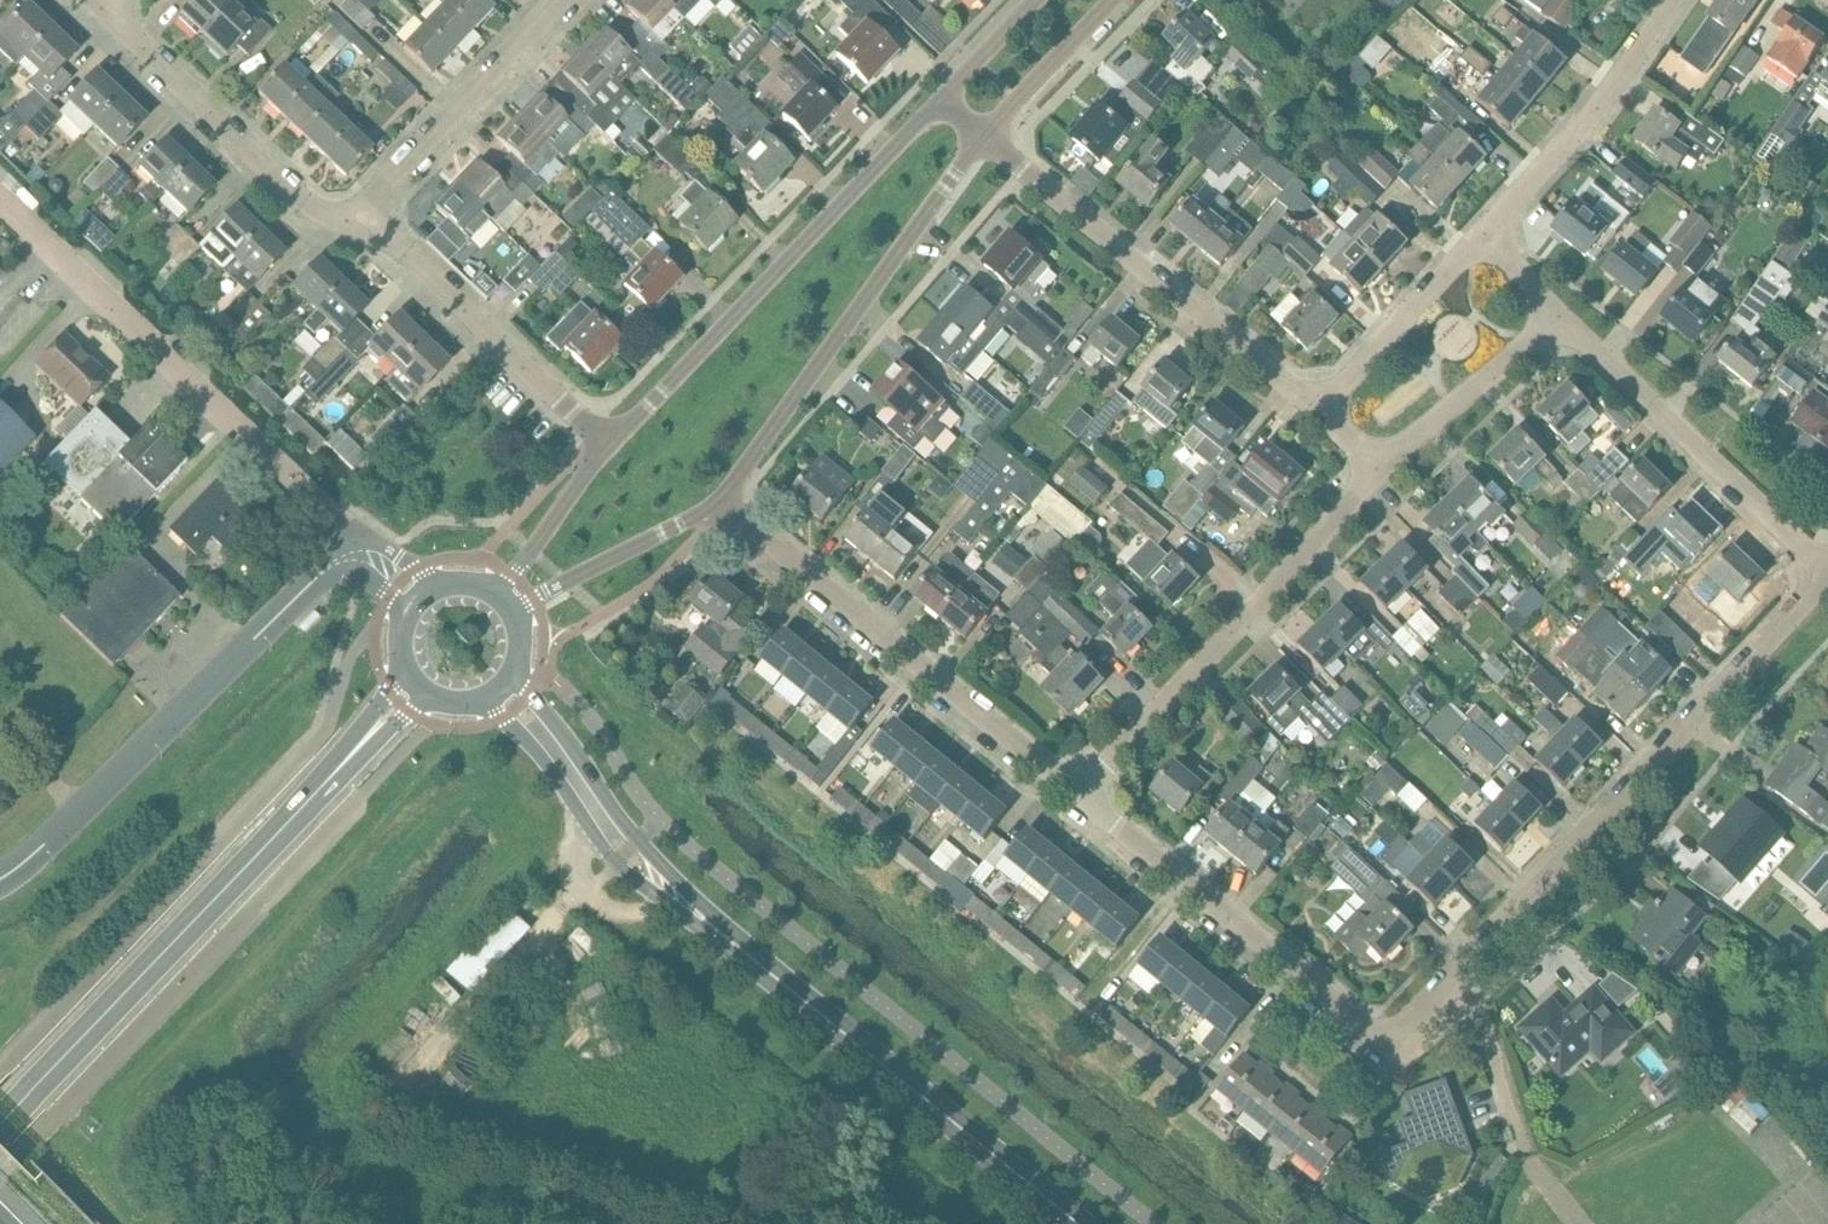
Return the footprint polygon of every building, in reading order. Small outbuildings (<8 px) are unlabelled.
[(191,2),(181,14),(182,14),(178,18),(200,39),(233,4),(237,0),(189,0),(191,2)] [(362,30),(374,18),(359,4),(363,0),(347,0),(339,8),(362,30)] [(445,4),(473,30),(494,8),(485,0),(449,0),(445,4)] [(664,0),(629,0),(625,4),(629,8),(628,9),(639,20),(629,30),(655,56),(666,45),(660,38),(681,16),(664,0)] [(681,16),(695,29),(715,8),(712,5),(716,0),(664,0),(681,16)] [(836,55),(849,67),(848,69),(852,73),(853,71),(866,84),(896,53),(876,34),(892,18),(873,0),(866,0),(853,13),(839,28),(851,40),(836,55)] [(1550,0),(1527,0),(1543,11),(1550,0)] [(1583,0),(1552,0),(1543,14),(1565,29),(1584,1),(1583,0)] [(1681,57),(1704,74),(1733,34),(1755,3),(1757,0),(1722,0),(1709,18),(1681,57)] [(896,14),(911,28),(921,17),(906,3),(896,14)] [(233,4),(200,39),(222,59),(225,56),(226,57),(237,45),(248,56),(272,30),(260,20),(255,25),(233,4)] [(445,4),(424,26),(452,52),(473,30),(445,4)] [(25,57),(51,29),(27,6),(0,34),(25,57)] [(1503,7),(1493,18),(1505,28),(1514,17),(1503,7)] [(1768,59),(1798,79),(1825,39),(1780,9),(1771,23),(1786,33),(1768,59)] [(357,34),(335,13),(328,21),(349,42),(357,34)] [(1215,42),(1187,15),(1184,19),(1182,17),(1174,25),(1177,27),(1166,38),(1181,53),(1174,60),(1175,61),(1166,71),(1183,85),(1198,97),(1206,89),(1202,84),(1215,70),(1201,57),(1215,42)] [(940,55),(950,44),(921,17),(911,28),(940,55)] [(452,52),(424,26),(403,48),(431,75),(452,52)] [(1527,46),(1517,58),(1548,84),(1567,61),(1525,26),(1516,37),(1527,46)] [(655,56),(629,30),(618,41),(607,30),(606,31),(603,27),(592,39),(596,42),(586,53),(618,84),(639,62),(659,81),(657,84),(688,114),(701,100),(655,56)] [(51,29),(25,57),(39,71),(28,84),(34,90),(11,114),(25,127),(49,102),(71,78),(61,68),(76,53),(51,29)] [(357,34),(349,42),(371,63),(378,54),(357,34)] [(751,48),(739,37),(729,47),(740,58),(751,48)] [(1240,45),(1228,57),(1249,80),(1262,68),(1240,45)] [(1460,57),(1472,67),(1481,55),(1470,46),(1460,57)] [(1758,56),(1744,46),(1743,46),(1723,74),(1738,84),(1744,76),(1758,56)] [(565,97),(595,126),(604,134),(615,122),(606,112),(626,91),(618,84),(610,76),(586,53),(575,63),(572,60),(561,71),(565,75),(564,75),(575,86),(565,97)] [(821,124),(834,110),(810,86),(820,76),(800,55),(779,77),(799,97),(782,115),(810,142),(824,127),(821,124)] [(1492,65),(1481,55),(1472,67),(1483,76),(1492,65)] [(1529,106),(1548,84),(1517,58),(1499,80),(1529,106)] [(376,68),(392,83),(400,75),(384,60),(376,68)] [(1153,61),(1135,83),(1156,100),(1161,104),(1164,107),(1183,85),(1166,71),(1153,60),(1153,61)] [(258,94),(281,115),(307,87),(284,66),(258,94)] [(49,102),(25,127),(38,140),(62,116),(80,133),(91,122),(94,125),(121,96),(97,73),(59,112),(49,102)] [(1823,80),(1824,80),(1814,95),(1827,104),(1827,73),(1823,80)] [(400,75),(392,83),(408,99),(416,91),(400,75)] [(318,76),(307,87),(281,115),(302,136),(328,108),(339,96),(318,76)] [(722,78),(705,95),(736,126),(753,109),(722,78)] [(702,79),(692,89),(699,96),(709,86),(702,79)] [(1529,106),(1499,80),(1480,102),(1510,128),(1529,106)] [(1161,104),(1156,100),(1135,83),(1122,99),(1123,100),(1111,115),(1100,106),(1073,139),(1100,161),(1102,158),(1115,168),(1151,123),(1148,120),(1161,104)] [(1443,120),(1420,144),(1437,160),(1462,183),(1486,158),(1461,135),(1460,135),(1451,127),(1460,118),(1466,124),(1473,116),(1441,90),(1436,96),(1434,95),(1426,105),(1429,108),(1443,120)] [(532,109),(522,119),(558,154),(563,159),(595,126),(565,97),(555,107),(543,97),(539,94),(528,105),(532,109)] [(145,119),(121,96),(94,125),(118,148),(145,119)] [(1808,114),(1793,104),(1754,161),(1773,174),(1800,134),(1797,131),(1808,114)] [(350,129),(328,108),(302,136),(324,156),(350,129)] [(1692,118),(1684,130),(1658,112),(1636,142),(1658,157),(1658,156),(1677,170),(1697,143),(1716,156),(1726,142),(1692,118)] [(1194,158),(1204,166),(1235,128),(1218,114),(1195,141),(1203,148),(1194,158)] [(537,176),(558,154),(522,119),(512,130),(508,126),(497,137),(501,141),(500,142),(511,152),(501,163),(533,194),(545,183),(537,176)] [(750,182),(762,194),(777,178),(777,177),(790,163),(763,136),(762,137),(750,125),(736,139),(748,151),(734,166),(746,178),(745,179),(749,183),(750,182)] [(1218,177),(1249,139),(1235,128),(1204,166),(1218,177)] [(372,150),(350,129),(324,156),(346,177),(372,150)] [(668,135),(654,149),(681,176),(695,162),(668,135)] [(1249,139),(1234,158),(1256,176),(1259,172),(1271,157),(1249,139)] [(140,168),(153,181),(141,193),(152,203),(164,191),(191,163),(167,140),(140,168)] [(1141,157),(1119,184),(1150,208),(1171,182),(1155,168),(1168,152),(1154,142),(1141,158),(1141,157)] [(1438,209),(1462,183),(1437,160),(1420,144),(1408,157),(1411,160),(1398,174),(1374,152),(1361,166),(1385,189),(1397,177),(1411,190),(1414,187),(1438,209)] [(1331,168),(1370,206),(1384,191),(1344,154),(1331,168)] [(1271,157),(1259,172),(1283,192),(1277,200),(1288,209),(1306,186),(1271,157)] [(98,190),(119,169),(107,158),(83,184),(94,194),(98,190)] [(533,194),(501,163),(491,174),(480,163),(479,164),(475,160),(464,171),(468,175),(458,186),(491,218),(495,221),(515,200),(522,206),(533,194)] [(1616,176),(1644,199),(1656,184),(1628,161),(1616,176)] [(191,163),(164,191),(188,214),(215,186),(191,163)] [(119,169),(98,190),(111,203),(131,181),(119,169)] [(608,180),(602,180),(596,186),(605,195),(614,185),(608,180)] [(681,197),(693,209),(678,224),(690,236),(689,237),(693,241),(694,239),(706,251),(722,235),(721,235),(735,221),(707,194),(695,183),(681,197)] [(1813,183),(1808,190),(1817,196),(1822,189),(1813,183)] [(1565,216),(1553,231),(1586,256),(1587,254),(1595,261),(1631,216),(1607,197),(1592,185),(1577,203),(1576,202),(1575,203),(1565,216)] [(491,218),(458,186),(448,196),(444,192),(433,204),(437,207),(436,208),(448,219),(437,230),(459,251),(491,218)] [(585,195),(596,205),(602,198),(592,188),(585,195)] [(612,193),(605,199),(591,214),(643,265),(624,285),(650,310),(680,279),(640,240),(650,229),(612,193)] [(1197,247),(1228,209),(1232,205),(1220,196),(1207,211),(1194,201),(1173,227),(1197,247)] [(237,207),(199,246),(201,248),(223,269),(261,230),(237,207)] [(1345,233),(1384,269),(1407,244),(1379,218),(1378,219),(1366,208),(1344,232),(1345,233)] [(1228,209),(1197,247),(1222,267),(1253,229),(1228,209)] [(1712,228),(1693,213),(1669,243),(1675,248),(1662,263),(1676,274),(1712,228)] [(155,245),(168,257),(188,236),(176,223),(155,245)] [(1292,263),(1293,261),(1307,274),(1320,260),(1298,240),(1295,243),(1276,226),(1265,238),(1292,263)] [(223,269),(223,270),(235,281),(240,277),(251,288),(285,253),(261,230),(223,269)] [(1624,247),(1605,271),(1638,297),(1657,273),(1640,260),(1652,244),(1636,232),(1625,248),(1624,247)] [(1360,294),(1384,269),(1345,233),(1325,255),(1336,265),(1333,268),(1360,294)] [(1012,234),(985,266),(1014,291),(1015,291),(1034,307),(1046,294),(1037,286),(1052,269),(1012,234)] [(1792,234),(1774,259),(1786,268),(1804,242),(1792,234)] [(201,248),(199,246),(188,236),(168,257),(181,269),(201,248)] [(1271,246),(1256,264),(1241,282),(1256,295),(1271,276),(1277,280),(1292,263),(1265,238),(1264,239),(1271,246)] [(580,251),(569,240),(560,250),(571,261),(580,251)] [(1684,264),(1699,276),(1715,256),(1701,245),(1684,264)] [(555,252),(541,266),(528,280),(542,293),(549,286),(569,266),(555,252)] [(541,266),(529,254),(503,280),(515,292),(528,279),(528,280),(541,266)] [(317,311),(344,283),(320,260),(293,288),(317,311)] [(1736,341),(1720,362),(1752,388),(1778,356),(1756,338),(1762,331),(1753,323),(1778,292),(1783,297),(1797,279),(1773,262),(1731,321),(1747,334),(1739,343),(1736,341)] [(580,277),(569,266),(549,286),(560,297),(580,277)] [(497,287),(481,272),(470,283),(486,298),(497,287)] [(1694,278),(1663,318),(1694,342),(1725,303),(1694,278)] [(344,283),(317,311),(303,325),(314,334),(327,321),(341,334),(368,306),(344,283)] [(966,288),(942,315),(970,339),(982,325),(996,338),(1007,325),(992,313),(994,311),(966,288)] [(238,324),(258,303),(246,290),(225,312),(238,324)] [(1300,302),(1291,294),(1275,311),(1273,309),(1270,313),(1272,315),(1271,316),(1308,350),(1338,318),(1309,292),(1300,302)] [(181,312),(170,302),(163,309),(174,319),(181,312)] [(271,315),(258,303),(238,324),(251,336),(271,315)] [(580,303),(546,339),(561,353),(565,349),(590,373),(620,342),(580,303)] [(1818,320),(1827,328),(1827,307),(1818,320)] [(1040,310),(1029,323),(1063,351),(1078,332),(1069,324),(1063,330),(1040,310)] [(619,313),(608,325),(616,332),(622,332),(630,324),(619,313)] [(985,351),(970,339),(942,315),(919,343),(946,367),(948,365),(962,378),(985,351)] [(382,356),(395,369),(424,340),(399,316),(371,345),(371,346),(367,350),(378,361),(382,356)] [(1114,320),(1082,359),(1093,368),(1103,356),(1118,369),(1140,341),(1114,320)] [(1063,351),(1029,323),(1017,338),(1051,367),(1063,351)] [(79,407),(84,402),(108,377),(65,336),(36,366),(79,407)] [(315,383),(326,371),(346,350),(334,338),(313,359),(302,371),(305,373),(315,383)] [(424,340),(395,369),(384,381),(408,404),(448,363),(424,340)] [(359,362),(346,350),(326,371),(315,383),(310,389),(322,400),(359,362)] [(1047,373),(1032,391),(1044,401),(1058,382),(1077,360),(1065,350),(1063,352),(1047,373)] [(1789,361),(1761,399),(1771,406),(1780,392),(1790,400),(1795,392),(1802,397),(1815,380),(1789,361)] [(1171,410),(1178,402),(1193,384),(1166,363),(1134,401),(1168,429),(1179,416),(1171,410)] [(934,445),(947,430),(939,422),(951,408),(900,365),(875,394),(898,414),(887,427),(915,451),(926,438),(934,445)] [(311,453),(323,441),(254,377),(242,390),(311,453)] [(975,410),(987,420),(998,430),(1011,414),(974,383),(961,398),(975,410)] [(1583,434),(1600,418),(1569,384),(1538,413),(1577,454),(1591,442),(1583,434)] [(1079,440),(1091,449),(1129,403),(1117,393),(1079,440)] [(1810,402),(1806,407),(1806,406),(1793,423),(1809,435),(1827,450),(1827,404),(1815,395),(1810,402)] [(1177,493),(1165,508),(1183,523),(1201,501),(1203,502),(1222,478),(1223,476),(1213,468),(1216,464),(1228,449),(1246,427),(1216,403),(1183,443),(1210,465),(1192,487),(1183,498),(1177,493)] [(403,405),(369,440),(382,452),(415,417),(403,405)] [(35,440),(0,406),(0,477),(35,440)] [(861,410),(851,424),(871,440),(882,427),(861,410)] [(44,464),(67,486),(117,534),(187,461),(163,438),(165,436),(151,422),(129,445),(95,411),(44,464)] [(1619,423),(1617,425),(1625,433),(1628,431),(1636,423),(1628,414),(1627,416),(1619,423)] [(987,420),(972,438),(984,448),(991,440),(991,439),(998,430),(987,420)] [(1519,432),(1491,459),(1517,485),(1533,469),(1548,483),(1554,489),(1564,479),(1558,474),(1558,473),(1544,458),(1545,458),(1519,432)] [(343,464),(356,452),(343,436),(329,448),(343,464)] [(897,438),(892,444),(900,450),(904,445),(897,438)] [(964,474),(987,493),(1014,459),(991,440),(984,448),(964,474)] [(917,456),(904,445),(900,450),(883,471),(896,482),(917,456)] [(1222,478),(1203,502),(1229,523),(1240,509),(1250,517),(1257,509),(1268,518),(1304,474),(1268,445),(1233,488),(1222,478)] [(1601,463),(1587,478),(1601,492),(1629,462),(1615,449),(1607,457),(1601,463)] [(1593,455),(1579,470),(1587,478),(1601,463),(1593,455)] [(824,456),(792,495),(823,521),(844,495),(844,494),(854,481),(824,456)] [(1012,494),(1030,509),(1049,487),(1014,459),(987,493),(955,532),(970,545),(1012,494)] [(1671,488),(1643,461),(1623,482),(1624,483),(1611,497),(1638,523),(1671,488)] [(1083,468),(1071,483),(1095,504),(1108,489),(1083,468)] [(1579,470),(1565,483),(1586,506),(1599,494),(1601,492),(1587,478),(1579,470)] [(1448,501),(1478,532),(1488,522),(1493,527),(1505,515),(1470,479),(1448,501)] [(215,481),(168,530),(195,556),(211,539),(221,528),(236,543),(257,521),(215,481)] [(1030,563),(1014,579),(1028,592),(1041,578),(1078,540),(1078,539),(1091,527),(1094,523),(1049,487),(1030,509),(1038,516),(1054,530),(1032,554),(1034,557),(1030,563)] [(1121,493),(1110,507),(1152,542),(1128,567),(1172,609),(1199,580),(1174,557),(1172,559),(1158,547),(1169,533),(1121,493)] [(870,560),(907,515),(896,506),(893,510),(878,499),(870,509),(845,540),(870,560)] [(1425,523),(1437,535),(1430,541),(1456,568),(1452,572),(1456,576),(1478,598),(1488,588),(1460,559),(1470,549),(1474,553),(1478,553),(1488,543),(1478,532),(1448,501),(1425,523)] [(1642,540),(1630,553),(1637,561),(1641,564),(1656,548),(1666,558),(1674,550),(1687,562),(1694,555),(1716,532),(1692,509),(1670,532),(1663,538),(1653,528),(1642,540)] [(1527,513),(1515,525),(1534,544),(1546,532),(1527,513)] [(907,515),(870,560),(895,581),(932,535),(907,515)] [(1404,544),(1383,564),(1408,590),(1430,569),(1404,544)] [(180,598),(127,545),(59,615),(113,667),(180,598)] [(995,559),(1014,573),(1025,559),(1005,545),(995,559)] [(1710,575),(1694,592),(1709,605),(1724,589),(1739,603),(1764,577),(1733,549),(1709,575),(1710,575)] [(914,596),(940,617),(961,592),(974,575),(949,555),(935,571),(934,571),(914,596)] [(1408,590),(1383,564),(1362,585),(1388,611),(1408,590)] [(744,600),(714,575),(693,601),(716,621),(708,630),(705,627),(687,649),(719,675),(756,629),(735,612),(744,600)] [(974,575),(961,592),(940,617),(966,639),(987,614),(986,613),(1000,596),(974,576),(974,575)] [(1456,576),(1437,595),(1460,617),(1468,609),(1478,598),(1456,576)] [(1111,592),(1100,604),(1118,620),(1103,636),(1126,658),(1152,629),(1130,608),(1140,598),(1121,581),(1118,584),(1111,592)] [(1057,593),(1044,607),(1086,647),(1099,633),(1057,593)] [(1071,716),(1102,682),(1074,656),(1073,657),(1061,646),(1072,635),(1028,594),(1006,617),(1021,630),(1029,622),(1057,649),(1041,666),(1055,679),(1044,691),(1071,716)] [(1376,643),(1366,632),(1367,631),(1359,623),(1341,605),(1321,626),(1346,652),(1356,663),(1376,643)] [(1603,608),(1579,633),(1648,697),(1671,672),(1662,664),(1673,652),(1654,634),(1643,645),(1625,628),(1621,624),(1603,608)] [(1422,610),(1393,638),(1397,642),(1415,660),(1426,650),(1413,638),(1431,620),(1422,610)] [(1696,645),(1660,611),(1647,626),(1682,660),(1696,645)] [(1514,612),(1503,622),(1514,632),(1524,622),(1514,612)] [(1346,652),(1321,626),(1299,647),(1325,673),(1346,652)] [(761,659),(784,677),(807,649),(784,631),(761,659)] [(1563,651),(1557,657),(1574,674),(1576,672),(1585,680),(1599,693),(1597,695),(1625,722),(1648,697),(1579,633),(1563,651)] [(784,677),(774,690),(796,709),(807,696),(830,668),(807,649),(784,677)] [(1492,657),(1481,669),(1497,685),(1509,673),(1492,657)] [(1541,667),(1528,681),(1556,707),(1569,693),(1541,667)] [(852,686),(830,668),(807,696),(829,714),(852,686)] [(1273,717),(1268,722),(1282,736),(1302,717),(1309,724),(1318,715),(1337,734),(1351,721),(1331,700),(1330,700),(1323,693),(1311,705),(1299,693),(1300,692),(1277,668),(1251,694),(1273,717)] [(687,686),(669,708),(687,723),(705,701),(687,686)] [(820,771),(812,781),(819,788),(858,740),(864,732),(856,727),(875,704),(852,686),(829,714),(818,727),(838,743),(817,769),(820,771)] [(1331,700),(1351,721),(1365,707),(1345,686),(1331,700)] [(731,696),(722,688),(707,706),(717,714),(721,708),(730,698),(731,696)] [(1429,707),(1416,694),(1403,706),(1419,723),(1429,713),(1426,709),(1429,707)] [(721,708),(744,727),(753,716),(730,698),(721,708)] [(1446,745),(1467,722),(1450,705),(1428,728),(1446,745)] [(1477,705),(1466,717),(1509,757),(1528,737),(1509,720),(1501,729),(1477,705)] [(1239,706),(1227,718),(1248,739),(1260,727),(1239,706)] [(775,734),(753,716),(744,727),(767,745),(775,734)] [(1548,733),(1557,741),(1583,766),(1603,745),(1577,720),(1567,730),(1559,722),(1548,733)] [(895,721),(872,749),(874,750),(885,759),(878,768),(888,776),(895,768),(918,739),(895,721)] [(1496,770),(1509,757),(1482,731),(1469,745),(1496,770)] [(1779,772),(1780,772),(1769,787),(1820,824),(1827,813),(1827,734),(1823,731),(1806,755),(1797,748),(1779,772)] [(797,752),(775,734),(767,745),(789,763),(797,752)] [(917,786),(940,758),(918,739),(895,768),(917,786)] [(1583,766),(1557,741),(1536,763),(1563,787),(1583,766)] [(817,769),(797,752),(789,763),(812,781),(820,771),(817,769)] [(1256,825),(1266,813),(1242,793),(1263,768),(1248,756),(1218,794),(1231,805),(1207,835),(1232,855),(1256,825)] [(1181,757),(1175,764),(1153,791),(1181,814),(1184,810),(1192,816),(1220,782),(1201,766),(1197,771),(1181,757)] [(917,786),(940,804),(962,776),(940,758),(917,786)] [(1376,777),(1371,783),(1385,796),(1390,791),(1397,797),(1398,797),(1409,785),(1408,785),(1387,765),(1376,777)] [(940,804),(962,822),(985,794),(962,776),(940,804)] [(834,782),(826,793),(855,817),(864,807),(834,782)] [(1517,784),(1496,805),(1523,830),(1543,809),(1517,784)] [(985,794),(962,822),(985,840),(1008,812),(985,794)] [(1523,830),(1496,805),(1486,796),(1470,812),(1470,814),(1470,815),(1470,816),(1470,817),(1471,818),(1478,825),(1476,827),(1503,852),(1523,830)] [(1703,864),(1690,880),(1720,901),(1780,832),(1747,804),(1733,819),(1730,816),(1715,833),(1719,836),(1705,852),(1716,861),(1709,869),(1703,864)] [(1312,806),(1293,828),(1308,840),(1327,818),(1312,806)] [(855,817),(878,835),(886,825),(864,807),(855,817)] [(1256,825),(1232,855),(1257,875),(1281,845),(1280,845),(1290,832),(1278,823),(1268,835),(1256,825)] [(878,835),(900,853),(908,843),(886,825),(878,835)] [(1005,857),(1028,876),(1051,848),(1028,829),(1005,857)] [(1425,859),(1428,861),(1454,886),(1474,865),(1448,840),(1437,851),(1420,834),(1410,844),(1425,859)] [(1391,867),(1411,845),(1401,836),(1381,857),(1391,867)] [(930,861),(922,871),(945,890),(940,895),(950,903),(963,887),(947,874),(964,854),(947,840),(930,861)] [(900,853),(922,871),(930,861),(908,843),(900,853)] [(1394,912),(1405,900),(1350,847),(1338,861),(1375,896),(1336,938),(1358,958),(1369,947),(1384,961),(1413,930),(1394,912)] [(1028,876),(1050,894),(1073,866),(1051,848),(1028,876)] [(1454,886),(1428,861),(1408,883),(1434,908),(1454,886)] [(1050,894),(1073,912),(1096,884),(1073,866),(1050,894)] [(1073,912),(1095,930),(1118,902),(1096,884),(1073,912)] [(965,907),(988,925),(996,915),(963,887),(950,903),(961,912),(965,907)] [(1632,939),(1665,966),(1675,975),(1676,974),(1672,970),(1688,951),(1681,945),(1689,935),(1691,937),(1706,918),(1672,891),(1659,908),(1652,902),(1639,917),(1646,923),(1632,939)] [(1095,930),(1118,949),(1141,920),(1118,902),(1095,930)] [(504,913),(478,943),(497,960),(524,931),(504,913)] [(988,925),(1010,943),(1019,933),(996,915),(988,925)] [(1010,943),(1033,961),(1041,951),(1019,933),(1010,943)] [(1139,965),(1161,983),(1184,956),(1161,937),(1139,965)] [(1033,961),(1055,979),(1063,969),(1041,951),(1033,961)] [(1161,983),(1184,1002),(1206,974),(1184,956),(1161,983)] [(1086,988),(1063,969),(1055,979),(1078,998),(1086,988)] [(1184,1002),(1206,1020),(1228,992),(1206,974),(1184,1002)] [(1613,974),(1601,985),(1620,1007),(1639,991),(1613,974)] [(1543,1010),(1522,1029),(1561,1074),(1590,1048),(1601,1060),(1632,1033),(1594,991),(1567,1015),(1553,1001),(1543,1010)] [(1251,1011),(1228,992),(1206,1020),(1217,1029),(1203,1047),(1214,1057),(1251,1011)] [(1098,1015),(1121,1033),(1129,1023),(1106,1004),(1098,1015)] [(1121,1033),(1143,1051),(1152,1041),(1129,1023),(1121,1033)] [(540,1050),(569,1039),(564,1026),(535,1037),(540,1050)] [(1143,1051),(1165,1070),(1174,1059),(1152,1041),(1143,1051)] [(1244,1054),(1216,1089),(1243,1111),(1272,1076),(1274,1073),(1261,1062),(1258,1065),(1244,1054)] [(1165,1070),(1186,1086),(1194,1075),(1174,1059),(1165,1070)] [(1181,1091),(1194,1101),(1211,1081),(1198,1071),(1194,1075),(1186,1086),(1181,1091)] [(1284,1086),(1272,1076),(1243,1111),(1270,1132),(1297,1097),(1298,1098),(1300,1095),(1287,1083),(1284,1086)] [(1408,1144),(1382,1153),(1393,1185),(1400,1183),(1427,1196),(1455,1185),(1467,1158),(1474,1156),(1466,1133),(1458,1136),(1455,1127),(1463,1124),(1446,1080),(1405,1094),(1413,1117),(1400,1122),(1408,1144)] [(1311,1108),(1298,1098),(1297,1097),(1270,1132),(1296,1154),(1324,1119),(1327,1116),(1313,1105),(1311,1108)] [(1225,1116),(1219,1125),(1227,1131),(1233,1122),(1225,1116)] [(1337,1129),(1324,1119),(1296,1154),(1322,1175),(1353,1137),(1339,1126),(1337,1129)] [(1249,1152),(1256,1144),(1248,1137),(1241,1145),(1249,1152)] [(1274,1152),(1264,1164),(1277,1175),(1287,1162),(1274,1152)] [(1320,1214),(1329,1203),(1307,1185),(1298,1196),(1320,1214)]
